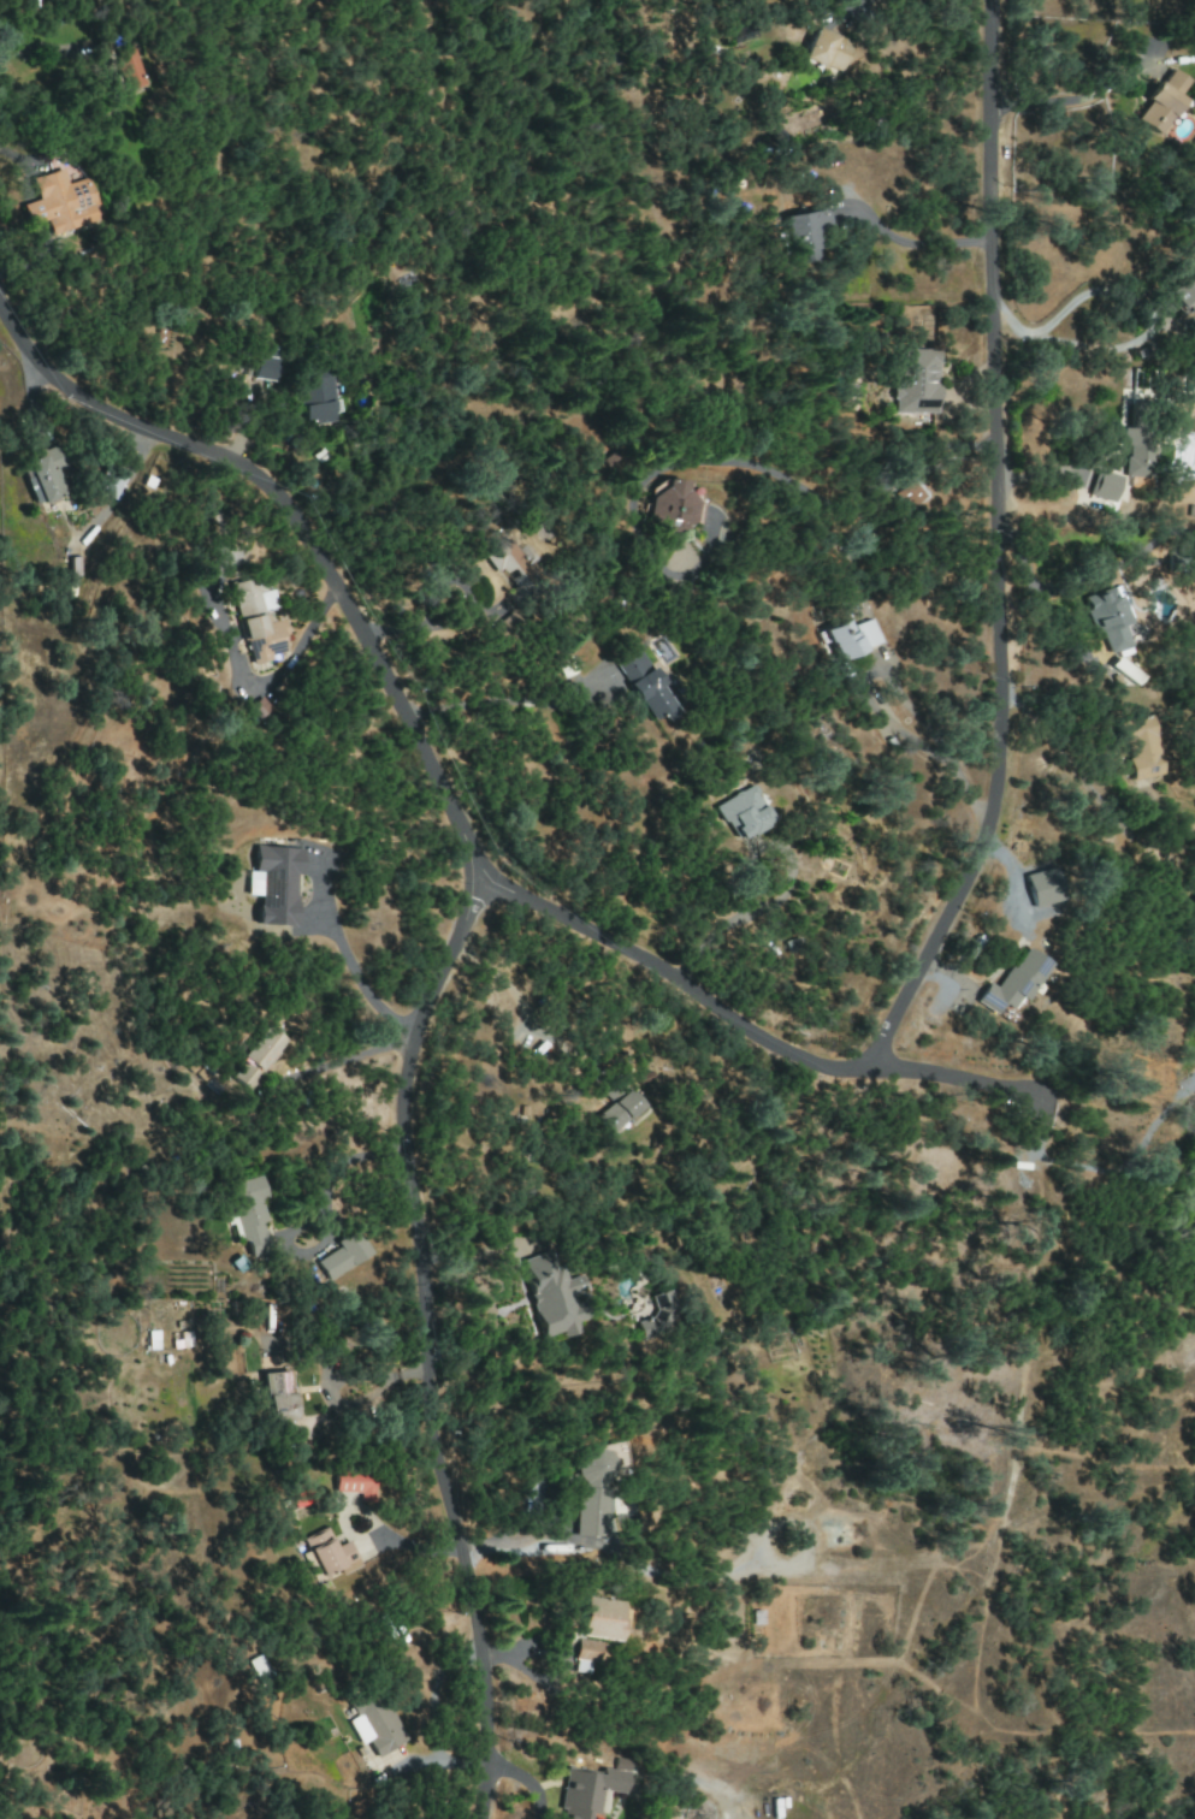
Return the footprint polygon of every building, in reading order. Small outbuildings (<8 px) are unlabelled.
[(801,58),(839,73),(850,42),(813,28),(801,58)] [(1136,122),(1158,135),(1180,99),(1176,97),(1186,80),(1167,69),(1136,122)] [(43,234),(93,219),(81,177),(58,184),(53,170),(24,178),(31,200),(16,205),(22,226),(39,220),(43,234)] [(784,216),(792,265),(814,261),(813,250),(818,249),(815,231),(828,229),(824,209),(784,216)] [(1166,288),(1178,313),(1194,306),(1194,275),(1166,288)] [(262,357),(253,356),(250,378),(273,381),(277,347),(264,345),(262,357)] [(936,413),(935,349),(894,349),(895,413),(936,413)] [(325,374),(317,376),(316,368),(293,372),(301,426),(332,422),(325,374)] [(1124,477),(1150,478),(1152,429),(1138,428),(1138,425),(1119,424),(1119,445),(1125,446),(1124,477)] [(32,506),(65,495),(55,467),(62,465),(56,446),(38,452),(40,457),(18,464),(32,506)] [(92,490),(113,500),(124,477),(103,468),(92,490)] [(1120,477),(1095,469),(1087,495),(1112,503),(1120,477)] [(647,527),(687,531),(692,485),(652,480),(647,527)] [(924,496),(911,480),(895,493),(908,509),(924,496)] [(481,553),(495,573),(501,569),(521,597),(543,582),(537,574),(534,576),(527,566),(534,560),(527,551),(523,554),(519,549),(516,551),(505,536),(481,553)] [(69,577),(81,576),(80,557),(68,558),(69,577)] [(247,664),(284,655),(277,620),(268,622),(266,612),(273,610),(268,589),(261,591),(258,577),(229,584),(247,664)] [(1130,646),(1111,588),(1082,597),(1094,635),(1100,633),(1107,654),(1130,646)] [(519,631),(511,614),(489,625),(498,642),(519,631)] [(877,643),(867,619),(847,628),(843,620),(822,630),(836,661),(877,643)] [(613,661),(650,724),(676,709),(638,646),(613,661)] [(1140,676),(1115,658),(1108,666),(1133,685),(1140,676)] [(1133,781),(1161,774),(1148,716),(1119,722),(1133,781)] [(771,823),(751,785),(715,804),(735,842),(771,823)] [(291,926),(294,874),(298,874),(299,849),(253,847),(252,872),(246,872),(245,895),(256,896),(255,925),(291,926)] [(1029,907),(1060,901),(1054,868),(1023,873),(1029,907)] [(975,1002),(995,1015),(1001,1005),(1010,1010),(1018,998),(1023,1002),(1048,963),(1023,947),(997,988),(988,982),(975,1002)] [(225,1075),(245,1091),(284,1041),(265,1026),(225,1075)] [(647,1073),(635,1080),(647,1102),(659,1095),(647,1073)] [(603,1092),(608,1100),(623,1091),(618,1083),(603,1092)] [(642,1109),(629,1091),(594,1114),(606,1133),(642,1109)] [(250,1258),(269,1253),(262,1223),(267,1222),(261,1200),(266,1198),(260,1176),(227,1185),(241,1243),(246,1241),(250,1258)] [(316,1261),(325,1280),(369,1257),(355,1230),(334,1241),(338,1249),(316,1261)] [(546,1338),(563,1332),(565,1338),(579,1333),(575,1322),(585,1318),(571,1278),(559,1281),(549,1250),(520,1260),(546,1338)] [(648,1296),(654,1316),(637,1322),(642,1339),(678,1328),(667,1290),(648,1296)] [(236,1375),(235,1355),(225,1356),(227,1375),(236,1375)] [(260,1374),(266,1423),(294,1419),(288,1370),(260,1374)] [(570,1454),(578,1484),(575,1526),(579,1544),(599,1546),(602,1518),(610,1516),(611,1505),(608,1494),(610,1476),(623,1472),(615,1442),(570,1454)] [(360,1493),(359,1500),(375,1501),(375,1471),(334,1470),(334,1493),(360,1493)] [(338,1568),(341,1575),(359,1567),(348,1541),(333,1548),(325,1529),(302,1538),(319,1577),(338,1568)] [(577,1636),(613,1642),(620,1603),(584,1597),(577,1636)] [(599,1643),(579,1639),(575,1663),(587,1665),(588,1661),(596,1663),(599,1643)] [(375,1758),(404,1742),(376,1689),(347,1705),(354,1717),(346,1721),(359,1745),(366,1741),(375,1758)] [(584,1815),(595,1816),(599,1790),(620,1793),(623,1771),(599,1768),(598,1772),(564,1768),(558,1812),(561,1812),(560,1818),(584,1818),(584,1815)]
